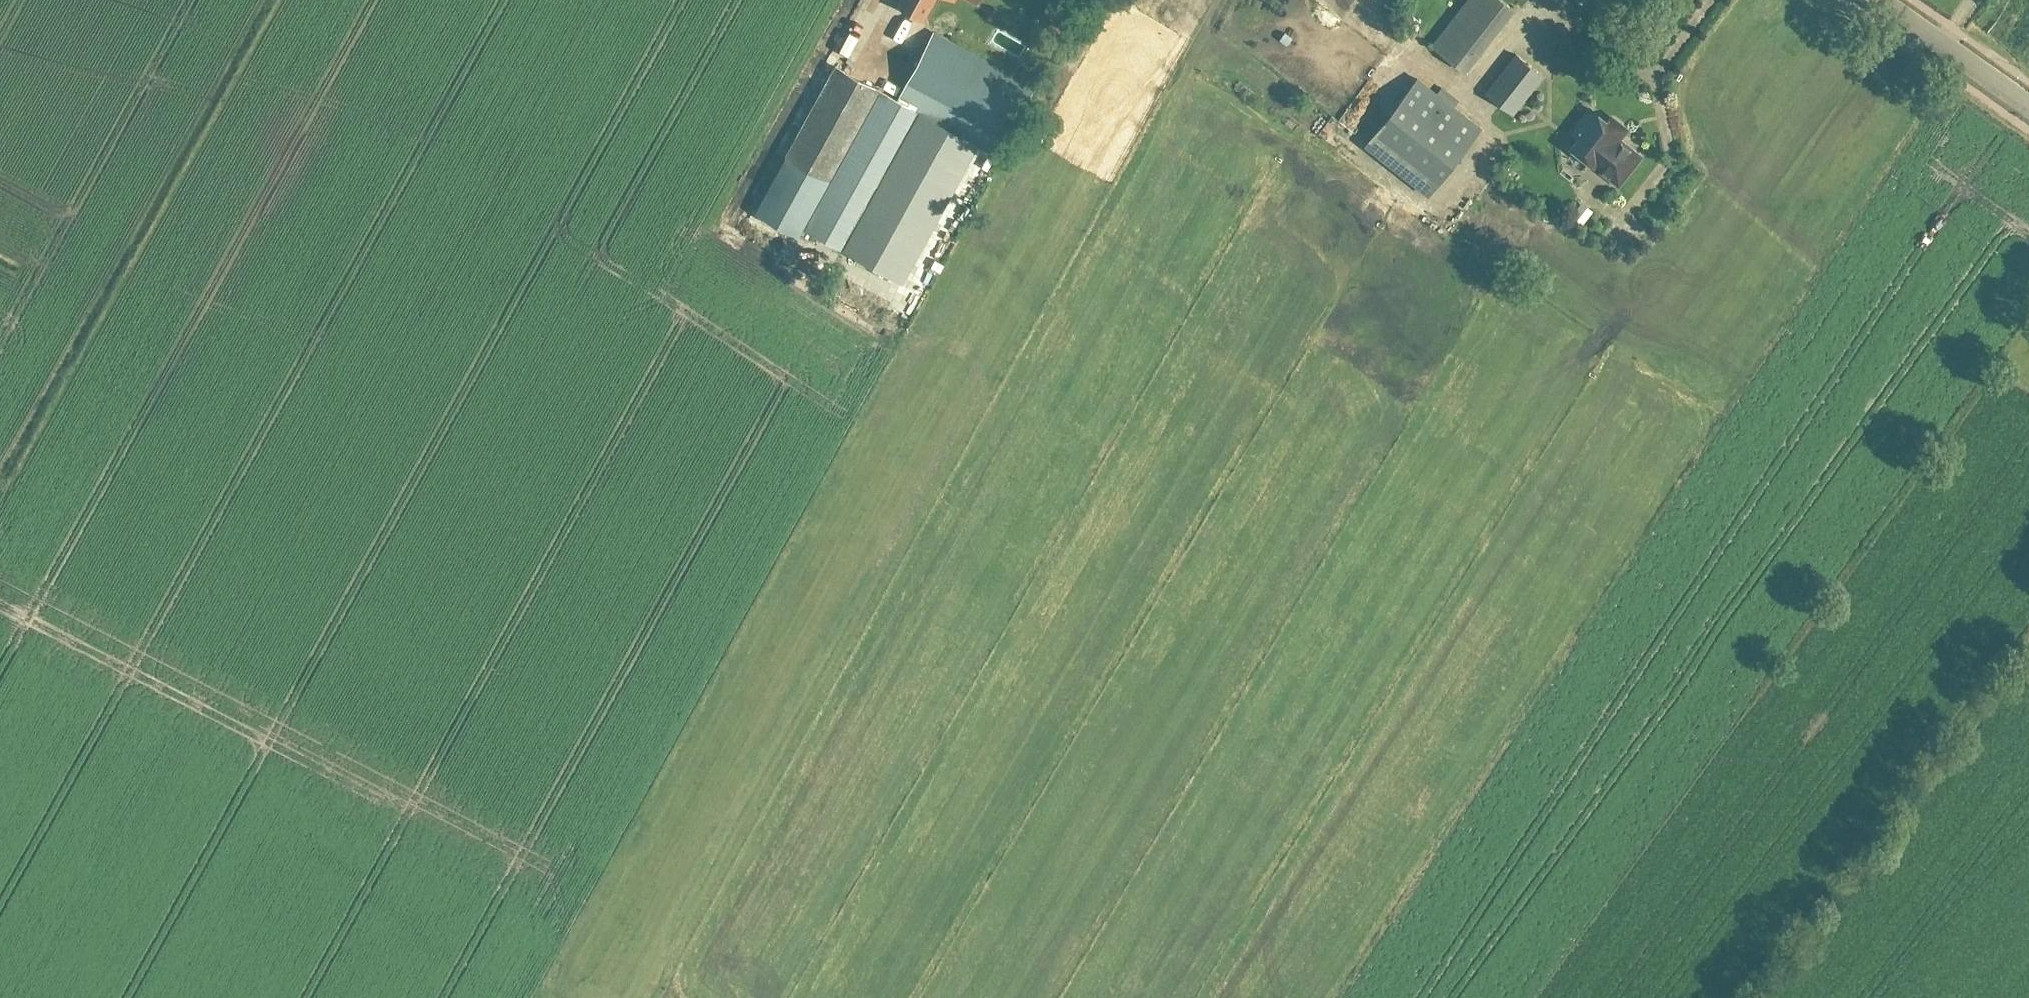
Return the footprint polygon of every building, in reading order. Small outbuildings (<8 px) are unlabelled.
[(898,4),(923,18),(933,0),(901,0),(898,4)] [(1465,71),(1490,39),(1457,13),(1432,45),(1465,71)] [(836,70),(786,159),(755,215),(799,239),(805,228),(900,281),(977,141),(996,151),(1006,132),(1030,89),(936,36),(898,104),(880,94),(836,70)] [(1486,92),(1513,113),(1543,76),(1516,54),(1486,92)] [(1428,196),(1462,153),(1480,129),(1417,79),(1399,103),(1365,146),(1428,196)] [(1614,119),(1608,120),(1607,121),(1591,109),(1572,132),(1580,138),(1572,149),(1596,167),(1597,167),(1618,184),(1640,156),(1618,139),(1624,132),(1623,127),(1614,119)] [(1584,201),(1573,215),(1585,224),(1596,210),(1584,201)]
